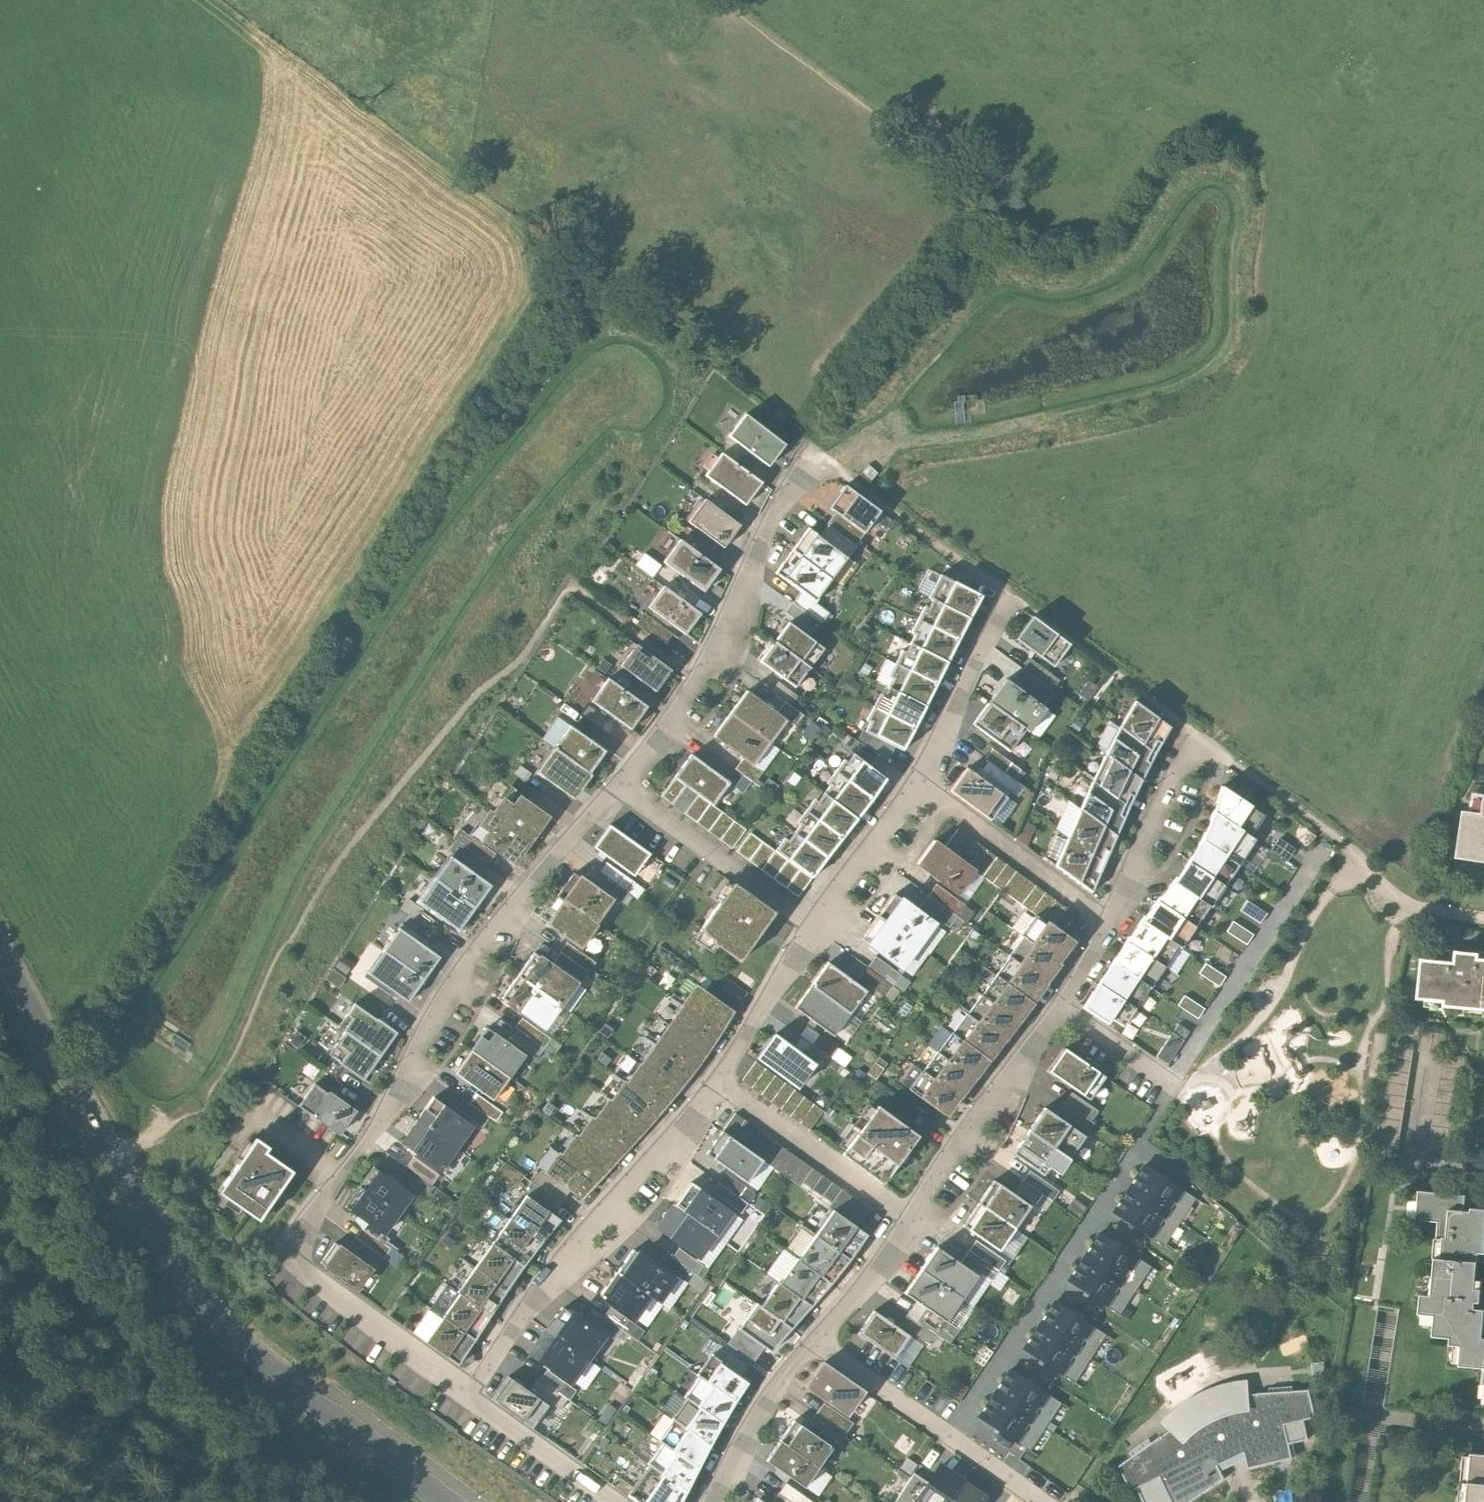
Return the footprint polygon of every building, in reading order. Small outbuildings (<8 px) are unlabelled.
[(768,467),(785,444),(746,415),(729,437),(768,467)] [(705,476),(745,505),(762,483),(721,453),(705,476)] [(881,512),(845,485),(829,508),(837,514),(864,534),(881,512)] [(740,526),(704,500),(688,522),(724,548),(740,526)] [(864,534),(837,514),(828,525),(855,546),(864,534)] [(849,559),(808,529),(792,551),(832,581),(849,559)] [(663,563),(703,592),(720,569),(680,540),(663,563)] [(792,551),(775,573),(801,593),(816,603),(832,581),(792,551)] [(970,618),(982,596),(940,575),(929,598),(932,599),(970,618)] [(648,608),(685,635),(701,614),(664,586),(648,608)] [(801,593),(794,603),(812,616),(822,623),(830,613),(816,603),(801,593)] [(959,640),(970,618),(932,599),(928,608),(924,607),(918,620),(959,640)] [(812,616),(794,603),(786,613),(805,626),(812,616)] [(1071,645),(1032,617),(1016,639),(1054,668),(1071,645)] [(948,662),(959,640),(918,620),(911,633),(914,634),(910,643),(948,662)] [(825,649),(789,622),(774,642),(811,668),(825,649)] [(774,642),(760,661),(796,688),(811,668),(774,642)] [(937,684),(948,662),(910,643),(906,652),(902,650),(895,664),(937,684)] [(656,691),(672,670),(637,645),(621,666),(656,691)] [(926,706),(937,684),(895,664),(889,676),(892,678),(888,687),(926,706)] [(592,701),(631,729),(647,707),(608,679),(592,701)] [(1046,709),(1006,679),(989,702),(1026,730),(1029,732),(1046,709)] [(785,703),(790,707),(798,697),(779,683),(772,693),(785,703)] [(915,728),(926,706),(888,687),(883,696),(880,694),(873,707),(915,728)] [(777,714),(747,692),(731,714),(770,743),(786,721),(777,714)] [(1156,754),(1171,728),(1135,701),(1119,727),(1156,754)] [(989,702),(973,724),(1010,752),(1026,730),(989,702)] [(785,703),(777,714),(796,727),(804,716),(790,707),(785,703)] [(895,747),(904,751),(915,728),(873,707),(867,720),(870,722),(865,732),(895,747)] [(731,714),(715,735),(746,760),(753,766),(770,743),(731,714)] [(590,774),(606,751),(571,725),(554,748),(556,750),(590,774)] [(1142,781),(1156,754),(1119,727),(1105,754),(1142,781)] [(888,761),(895,747),(865,732),(863,731),(858,741),(878,754),(888,761)] [(871,766),(878,754),(858,741),(851,738),(845,747),(854,754),(871,766)] [(540,772),(573,797),(590,774),(556,750),(540,772)] [(836,772),(872,799),(888,779),(871,766),(854,754),(848,762),(845,759),(836,772)] [(1129,808),(1142,781),(1105,754),(1092,781),(1129,808)] [(691,755),(675,777),(713,805),(730,783),(691,755)] [(753,766),(746,760),(738,770),(754,783),(762,772),(753,766)] [(1008,798),(967,768),(950,791),(991,821),(1008,798)] [(824,793),(858,819),(872,799),(836,772),(827,783),(830,785),(824,793)] [(746,829),(713,805),(675,777),(661,796),(732,849),(746,829)] [(1117,836),(1129,808),(1092,781),(1080,809),(1117,836)] [(1265,815),(1222,787),(1213,812),(1251,837),(1265,815)] [(494,813),(531,840),(547,817),(510,791),(494,813)] [(806,811),(842,839),(858,819),(824,793),(818,801),(815,799),(806,811)] [(1483,815),(1463,812),(1457,859),(1483,862),(1483,803),(1483,815)] [(1105,863),(1117,836),(1080,809),(1068,837),(1105,863)] [(475,834),(515,863),(531,840),(494,813),(491,811),(475,834)] [(794,832),(827,858),(842,839),(806,811),(797,822),(800,825),(794,832)] [(1251,837),(1213,812),(1202,840),(1239,865),(1256,839),(1251,837)] [(610,825),(594,847),(634,877),(651,854),(610,825)] [(945,849),(974,871),(1036,915),(1060,933),(1074,914),(959,830),(945,849)] [(785,839),(775,851),(812,878),(827,858),(794,832),(788,841),(785,839)] [(798,897),(812,878),(775,851),(751,833),(736,852),(798,897)] [(1056,865),(1092,892),(1105,863),(1068,837),(1056,865)] [(1239,865),(1202,840),(1188,862),(1225,886),(1239,865)] [(934,841),(917,864),(957,894),(974,871),(945,849),(934,841)] [(475,908),(491,886),(451,857),(435,879),(475,908)] [(1225,886),(1188,862),(1173,882),(1210,906),(1212,907),(1225,886)] [(645,890),(607,863),(600,872),(638,900),(645,890)] [(613,901),(574,874),(558,896),(597,924),(613,901)] [(419,902),(459,931),(475,908),(435,879),(419,902)] [(1210,906),(1173,882),(1157,901),(1196,927),(1210,906)] [(699,932),(740,961),(774,913),(734,884),(699,932)] [(936,886),(929,896),(965,922),(966,923),(974,913),(936,886)] [(934,924),(894,894),(878,917),(918,946),(934,924)] [(558,896),(542,919),(581,947),(597,924),(558,896)] [(965,922),(929,896),(921,906),(957,932),(965,922)] [(1267,910),(1248,898),(1241,910),(1260,922),(1267,910)] [(1196,927),(1157,901),(1141,921),(1179,946),(1182,948),(1196,927)] [(1058,962),(1070,941),(1060,933),(1036,915),(1021,935),(1023,937),(1058,962)] [(878,917),(862,939),(902,968),(918,946),(878,917)] [(1253,933),(1233,919),(1226,929),(1246,943),(1253,933)] [(1179,946),(1141,921),(1127,942),(1165,967),(1179,946)] [(424,980),(440,958),(428,949),(431,945),(402,924),(383,951),(424,980)] [(1045,983),(1058,962),(1023,937),(1009,956),(1045,983)] [(1165,967),(1127,942),(1113,963),(1149,986),(1151,988),(1165,967)] [(1483,1010),(1483,957),(1481,957),(1482,952),(1457,950),(1456,961),(1423,957),(1419,999),(1446,1001),(1445,1006),(1483,1010)] [(396,994),(408,1002),(424,980),(383,951),(365,977),(394,998),(396,994)] [(575,982),(535,953),(518,976),(559,1005),(575,982)] [(1031,1002),(1045,983),(1009,956),(995,976),(1031,1002)] [(875,958),(867,969),(899,992),(903,994),(911,983),(875,958)] [(1227,973),(1206,959),(1199,969),(1219,983),(1227,973)] [(867,991),(828,962),(812,985),(850,1014),(867,991)] [(1149,986),(1113,963),(1099,984),(1136,1008),(1149,986)] [(899,992),(867,969),(860,979),(892,1002),(899,992)] [(518,976),(501,998),(543,1028),(559,1005),(518,976)] [(1017,1021),(1031,1002),(995,976),(981,994),(1017,1021)] [(1099,984),(1083,1008),(1108,1024),(1111,1019),(1123,1027),(1136,1008),(1099,984)] [(720,1032),(731,1012),(696,985),(681,1006),(720,1032)] [(812,985),(795,1007),(834,1036),(850,1014),(812,985)] [(1206,1005),(1184,990),(1176,1002),(1198,1017),(1206,1005)] [(1002,1041),(1017,1021),(981,994),(966,1014),(1002,1041)] [(379,1056),(396,1032),(354,1003),(338,1026),(345,1032),(379,1056)] [(707,1051),(720,1032),(681,1006),(668,1025),(707,1051)] [(987,1059),(1002,1041),(966,1014),(952,1032),(987,1059)] [(693,1070),(707,1051),(668,1025),(655,1044),(693,1070)] [(531,1055),(488,1026),(470,1051),(509,1077),(514,1080),(531,1055)] [(1172,1028),(1154,1054),(1168,1063),(1185,1037),(1172,1028)] [(807,1029),(801,1038),(830,1057),(836,1048),(807,1029)] [(329,1054),(363,1078),(379,1056),(345,1032),(329,1054)] [(972,1078),(987,1059),(952,1032),(937,1051),(972,1078)] [(794,1049),(774,1035),(756,1062),(797,1091),(816,1065),(794,1049)] [(801,1038),(794,1049),(822,1068),(830,1057),(801,1038)] [(677,1090),(693,1070),(655,1044),(641,1064),(677,1090)] [(1414,1050),(1391,1046),(1373,1164),(1396,1168),(1414,1050)] [(1105,1077),(1064,1049),(1048,1072),(1089,1100),(1105,1077)] [(470,1051),(455,1073),(493,1100),(509,1077),(470,1051)] [(958,1097),(972,1078),(937,1051),(923,1071),(958,1097)] [(1466,1060),(1443,1056),(1428,1150),(1451,1154),(1466,1060)] [(756,1062),(742,1081),(809,1130),(824,1111),(797,1091),(756,1062)] [(662,1108),(677,1090),(641,1064),(627,1083),(662,1108)] [(909,1089),(945,1115),(958,1097),(923,1071),(909,1089)] [(645,1126),(662,1108),(627,1083),(625,1082),(611,1101),(645,1126)] [(298,1105),(337,1133),(353,1112),(314,1084),(298,1105)] [(474,1127),(434,1098),(418,1120),(458,1149),(474,1127)] [(630,1145),(645,1126),(611,1101),(610,1100),(595,1120),(630,1145)] [(918,1136),(877,1106),(841,1154),(882,1184),(918,1136)] [(1085,1136),(1044,1108),(1028,1131),(1070,1160),(1085,1136)] [(735,1113),(722,1131),(763,1160),(833,1210),(867,1235),(880,1217),(735,1113)] [(578,1137),(613,1163),(630,1145),(595,1120),(592,1118),(578,1137)] [(418,1120),(401,1143),(442,1172),(458,1149),(418,1120)] [(722,1131),(706,1154),(747,1183),(763,1160),(722,1131)] [(1028,1131),(1012,1154),(1044,1176),(1049,1168),(1059,1174),(1070,1160),(1028,1131)] [(575,1134),(562,1154),(598,1180),(613,1163),(578,1137),(575,1134)] [(218,1192),(258,1220),(293,1171),(266,1152),(269,1148),(255,1138),(218,1192)] [(559,1152),(544,1173),(582,1199),(598,1180),(562,1154),(559,1152)] [(1146,1160),(1129,1185),(1179,1219),(1196,1194),(1146,1160)] [(374,1167),(359,1188),(397,1215),(412,1194),(374,1167)] [(725,1174),(718,1182),(747,1202),(753,1193),(725,1174)] [(1030,1206),(994,1180),(978,1203),(1015,1228),(1030,1206)] [(732,1211),(691,1182),(674,1205),(715,1234),(732,1211)] [(747,1202),(718,1182),(712,1192),(741,1212),(747,1202)] [(534,1185),(527,1194),(554,1214),(561,1205),(534,1185)] [(1129,1185),(1110,1210),(1162,1245),(1179,1219),(1129,1185)] [(383,1234),(397,1215),(359,1188),(345,1207),(383,1234)] [(1441,1259),(1478,1262),(1479,1254),(1483,1255),(1483,1210),(1471,1209),(1471,1213),(1463,1212),(1464,1198),(1417,1193),(1414,1222),(1438,1224),(1436,1240),(1442,1241),(1441,1259)] [(542,1244),(560,1219),(554,1214),(527,1194),(508,1219),(542,1244)] [(978,1203),(962,1225),(999,1251),(1015,1228),(978,1203)] [(674,1205),(658,1228),(698,1257),(715,1234),(674,1205)] [(850,1260),(867,1235),(833,1210),(814,1235),(850,1260)] [(524,1266),(542,1244),(508,1219),(491,1243),(524,1266)] [(1102,1230),(1085,1255),(1135,1289),(1152,1264),(1102,1230)] [(831,1283),(850,1260),(814,1235),(797,1260),(831,1283)] [(335,1243),(320,1263),(356,1288),(371,1268),(335,1243)] [(507,1290),(524,1266),(491,1243),(474,1267),(507,1290)] [(978,1275),(936,1247),(920,1270),(962,1298),(978,1275)] [(674,1279),(634,1250),(617,1273),(653,1299),(658,1302),(674,1279)] [(679,1250),(673,1258),(696,1275),(702,1265),(679,1250)] [(696,1275),(673,1258),(667,1254),(660,1263),(700,1292),(707,1283),(696,1275)] [(1085,1255),(1067,1280),(1118,1315),(1135,1289),(1085,1255)] [(812,1306),(831,1283),(797,1260),(796,1259),(779,1283),(812,1306)] [(1463,1346),(1483,1339),(1483,1336),(1483,1310),(1475,1310),(1476,1302),(1482,1302),(1483,1290),(1476,1289),(1478,1262),(1441,1259),(1436,1259),(1433,1296),(1422,1295),(1420,1315),(1436,1316),(1434,1337),(1452,1338),(1452,1345),(1463,1346)] [(491,1315),(507,1290),(474,1267),(457,1292),(458,1293),(491,1315)] [(920,1270),(904,1293),(945,1322),(962,1298),(920,1270)] [(617,1273),(601,1295),(633,1319),(639,1311),(645,1310),(653,1299),(617,1273)] [(791,1329),(812,1306),(779,1283),(777,1282),(759,1306),(791,1329)] [(475,1339),(491,1315),(458,1293),(442,1317),(475,1339)] [(1055,1298),(1038,1324),(1088,1358),(1105,1333),(1055,1298)] [(737,1328),(770,1352),(791,1329),(759,1306),(756,1304),(737,1328)] [(604,1336),(563,1308),(547,1331),(588,1360),(604,1336)] [(611,1308),(604,1317),(621,1329),(638,1341),(644,1332),(611,1308)] [(621,1329),(604,1317),(593,1309),(587,1319),(614,1338),(621,1329)] [(873,1311),(857,1333),(894,1359),(910,1336),(873,1311)] [(425,1342),(458,1364),(475,1339),(442,1317),(425,1342)] [(1038,1324),(1019,1349),(1071,1384),(1088,1358),(1038,1324)] [(547,1331),(531,1354),(572,1383),(588,1360),(547,1331)] [(1483,1339),(1463,1346),(1462,1366),(1483,1368),(1483,1339)] [(1220,1354),(1216,1340),(1203,1344),(1207,1358),(1220,1354)] [(735,1402),(749,1380),(712,1353),(696,1375),(698,1376),(735,1402)] [(822,1363),(806,1386),(847,1414),(863,1391),(822,1363)] [(1011,1365),(994,1390),(1044,1424),(1062,1399),(1011,1365)] [(577,1391),(548,1371),(541,1380),(567,1398),(570,1400),(577,1391)] [(549,1406),(508,1376),(491,1399),(532,1428),(549,1406)] [(722,1423),(735,1402),(698,1376),(684,1396),(686,1398),(722,1423)] [(567,1398),(541,1380),(539,1378),(532,1388),(560,1408),(567,1398)] [(1132,1491),(1140,1487),(1146,1501),(1166,1501),(1173,1499),(1174,1501),(1192,1501),(1225,1479),(1219,1465),(1245,1454),(1249,1470),(1293,1458),(1289,1442),(1309,1438),(1304,1420),(1316,1417),(1311,1390),(1251,1394),(1250,1380),(1232,1382),(1218,1386),(1200,1394),(1181,1405),(1170,1415),(1163,1424),(1172,1431),(1120,1467),(1132,1491)] [(994,1390),(976,1415),(1028,1450),(1044,1424),(994,1390)] [(710,1446),(722,1423),(686,1398),(671,1418),(674,1420),(710,1446)] [(662,1443),(698,1468),(710,1446),(674,1420),(659,1441),(662,1443)] [(833,1447),(794,1420),(780,1440),(819,1467),(833,1447)] [(780,1440),(766,1460),(805,1487),(819,1467),(780,1440)] [(651,1465),(686,1491),(698,1468),(662,1443),(647,1463),(651,1465)] [(1469,1481),(1483,1482),(1483,1454),(1472,1453),(1469,1481)] [(651,1465),(633,1490),(650,1501),(680,1501),(686,1491),(651,1465)] [(939,1466),(916,1500),(919,1501),(950,1501),(963,1482),(939,1466)] [(1469,1481),(1467,1501),(1483,1501),(1483,1482),(1469,1481)] [(985,1497),(963,1482),(950,1501),(982,1501),(985,1497)]
